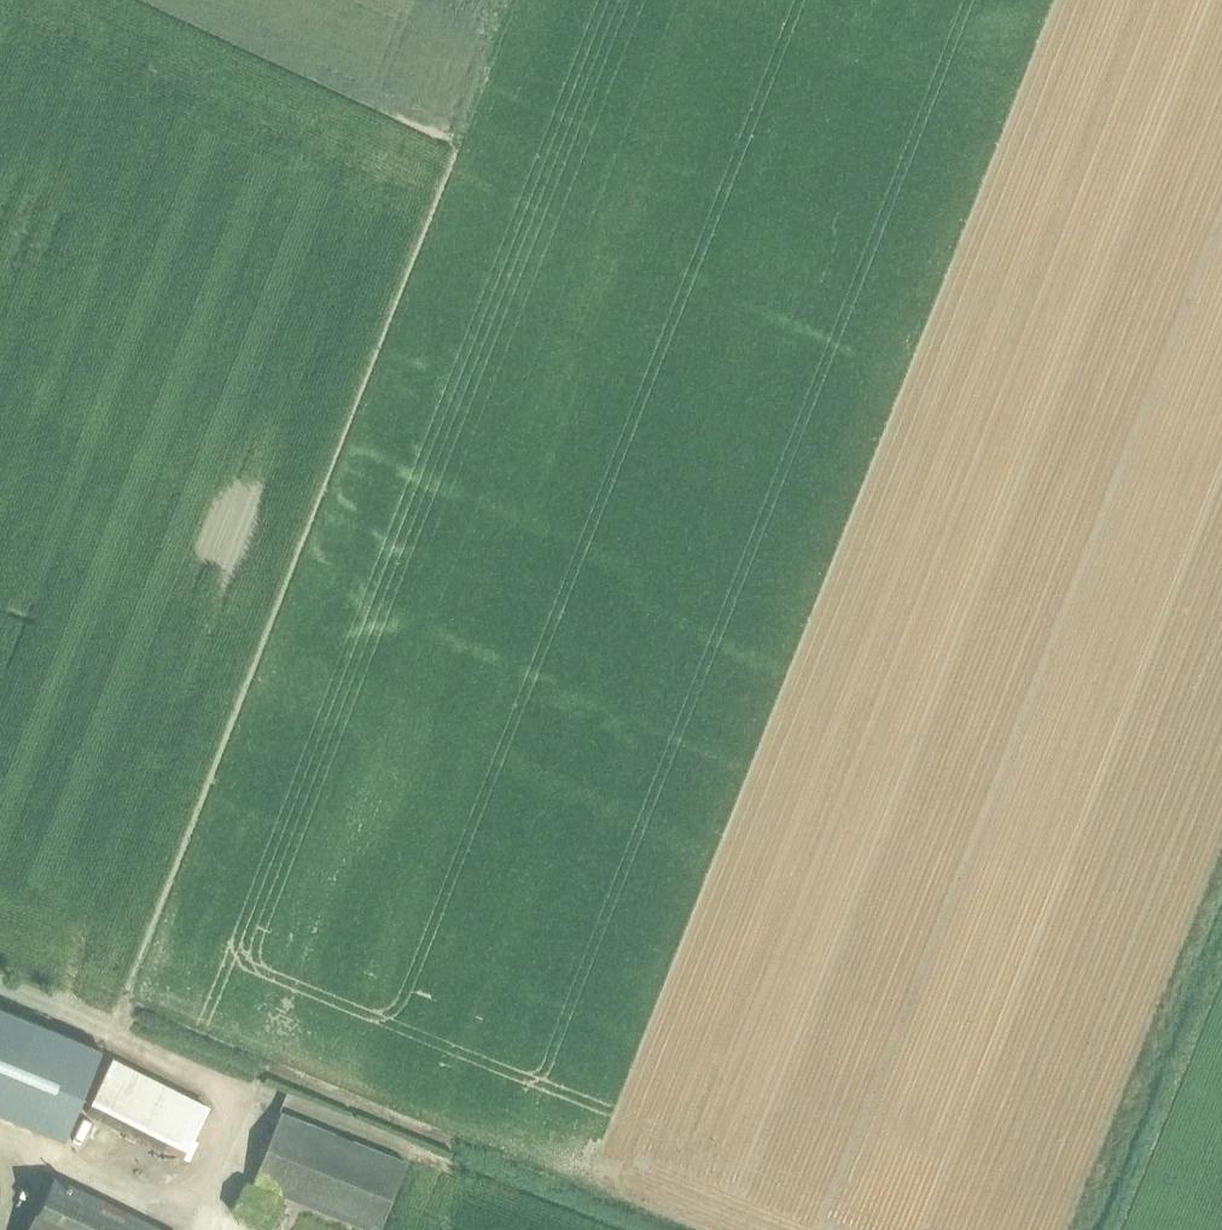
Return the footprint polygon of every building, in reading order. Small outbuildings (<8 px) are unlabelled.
[(66,1139),(103,1050),(0,1006),(0,1112),(66,1139)] [(115,1058),(87,1114),(164,1152),(165,1149),(185,1159),(185,1158),(191,1161),(200,1142),(195,1140),(212,1106),(115,1058)] [(232,1211),(270,1229),(279,1210),(285,1213),(288,1206),(282,1204),(286,1196),(368,1229),(381,1229),(409,1161),(283,1111),(254,1184),(247,1180),(232,1211)] [(58,1176),(30,1229),(168,1229),(58,1176)]
